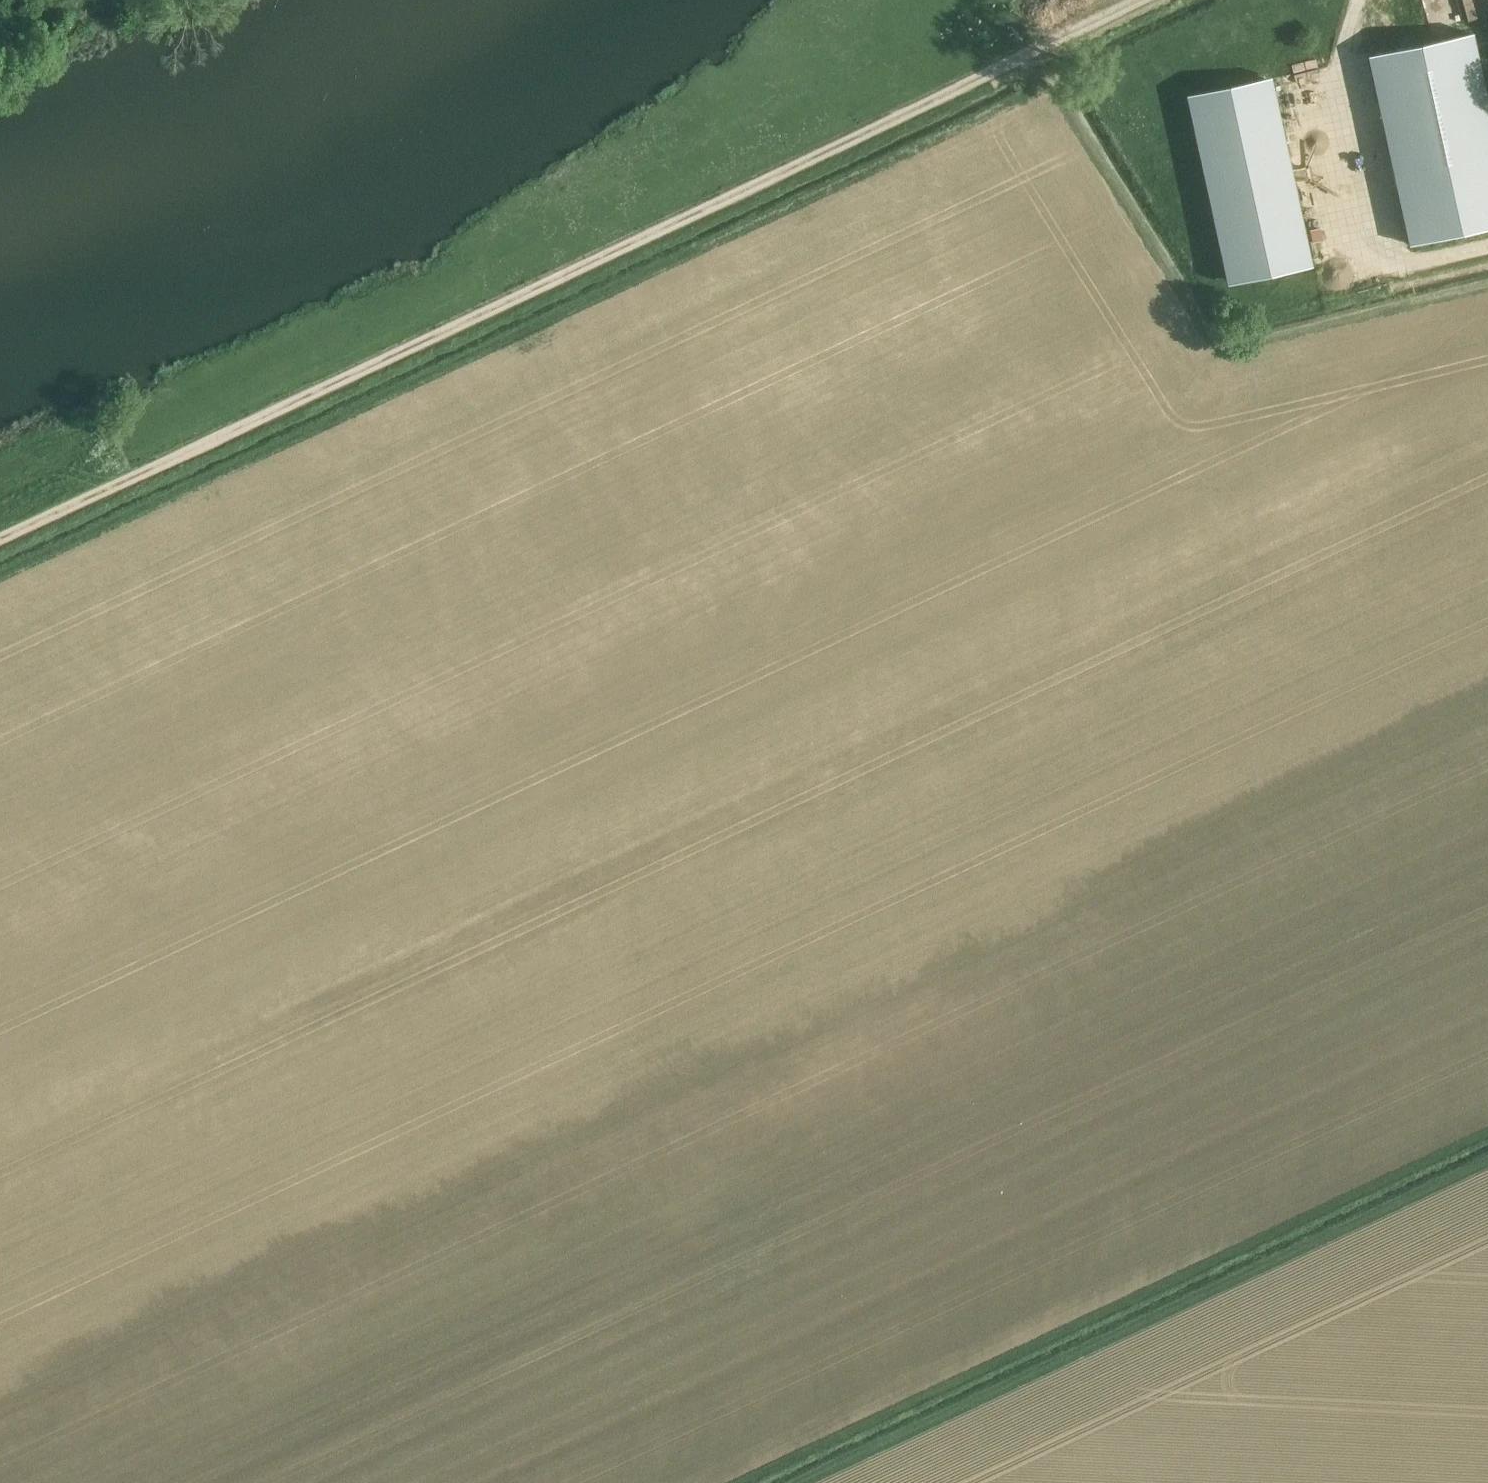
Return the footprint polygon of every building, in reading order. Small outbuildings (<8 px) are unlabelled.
[(1487,228),(1487,99),(1474,33),(1368,56),(1410,245),(1487,228)] [(1227,284),(1313,266),(1272,77),(1187,95),(1227,284)]
